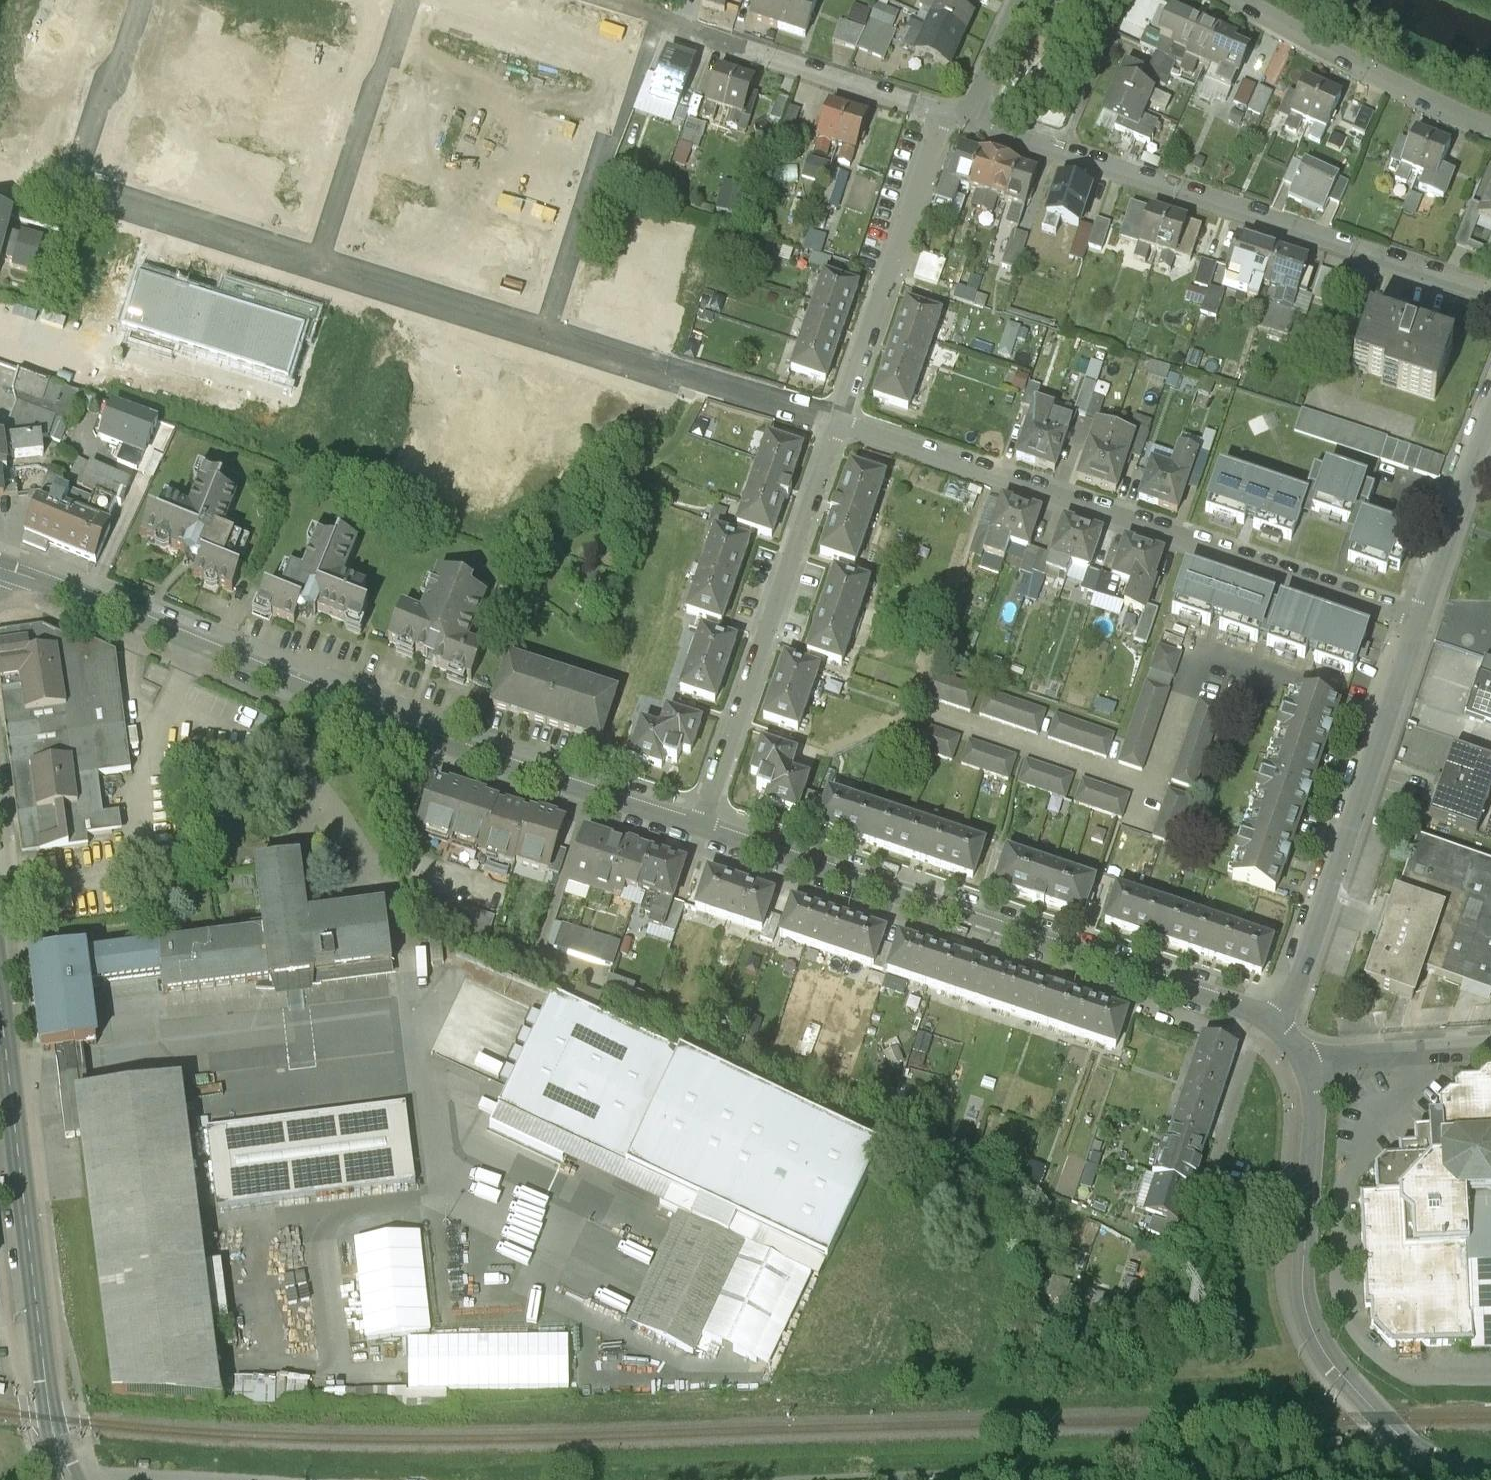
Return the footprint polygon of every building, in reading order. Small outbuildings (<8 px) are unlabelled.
[(700,4),(724,12),(728,0),(702,0),(700,4)] [(751,19),(778,28),(787,0),(758,0),(751,19)] [(778,28),(804,37),(816,2),(815,2),(808,0),(787,0),(778,28)] [(887,0),(879,0),(865,29),(856,49),(884,60),(895,31),(884,26),(891,11),(885,8),(889,1),(887,0)] [(930,0),(924,0),(920,8),(933,14),(938,3),(930,0)] [(938,3),(933,14),(931,20),(964,35),(972,18),(961,13),(968,0),(940,0),(938,3)] [(1218,32),(1171,11),(1159,36),(1159,37),(1163,39),(1174,44),(1172,48),(1188,55),(1186,58),(1197,63),(1203,66),(1218,32)] [(928,27),(915,21),(903,48),(949,69),(964,35),(931,20),(928,27)] [(865,29),(839,21),(832,42),(856,50),(856,49),(865,29)] [(1146,29),(1139,44),(1156,52),(1163,39),(1159,37),(1159,36),(1146,29)] [(1237,40),(1218,32),(1203,66),(1210,69),(1204,81),(1230,93),(1244,61),(1230,55),(1237,40)] [(1175,62),(1156,52),(1150,66),(1152,67),(1170,75),(1175,62)] [(677,110),(693,63),(669,54),(652,101),(677,110)] [(1197,63),(1187,58),(1181,71),(1191,75),(1197,63)] [(1142,73),(1124,65),(1111,96),(1145,110),(1147,104),(1152,93),(1136,86),(1142,73)] [(1170,75),(1152,67),(1148,78),(1165,86),(1170,75)] [(735,77),(716,71),(705,105),(706,105),(717,109),(724,111),(735,77)] [(1195,86),(1170,75),(1165,86),(1164,89),(1188,99),(1195,86)] [(753,82),(735,77),(724,111),(730,113),(741,117),(749,119),(756,96),(749,94),(753,82)] [(1247,82),(1237,105),(1248,110),(1258,87),(1247,82)] [(1299,98),(1289,94),(1280,115),(1289,120),(1291,116),(1301,121),(1308,123),(1323,90),(1306,82),(1299,98)] [(1258,87),(1248,110),(1262,117),(1273,94),(1258,87)] [(1323,90),(1308,123),(1314,126),(1309,139),(1319,143),(1324,131),(1325,131),(1340,97),(1323,90)] [(1152,93),(1147,104),(1160,109),(1164,99),(1152,93)] [(1145,110),(1111,96),(1104,113),(1120,120),(1137,128),(1137,127),(1142,117),(1145,110)] [(788,101),(776,97),(768,119),(780,123),(788,101)] [(717,109),(706,105),(702,118),(713,122),(717,109)] [(789,107),(781,130),(792,134),(800,111),(789,107)] [(829,107),(818,141),(830,145),(836,147),(847,113),(829,107)] [(1361,109),(1352,131),(1364,136),(1374,115),(1361,109)] [(1245,117),(1233,111),(1228,121),(1240,127),(1245,117)] [(741,117),(730,113),(726,127),(736,130),(741,117)] [(847,113),(836,147),(843,149),(853,153),(854,153),(865,119),(847,113)] [(1120,120),(1104,113),(1097,128),(1113,135),(1115,131),(1120,120)] [(1301,121),(1291,116),(1289,120),(1285,129),(1296,133),(1301,121)] [(1137,128),(1120,120),(1115,131),(1150,146),(1159,125),(1154,122),(1142,117),(1137,127),(1137,128)] [(718,130),(683,119),(676,141),(699,148),(704,134),(715,138),(718,130)] [(802,125),(796,141),(795,141),(793,145),(804,149),(811,128),(802,125)] [(1431,139),(1414,132),(1408,147),(1398,143),(1391,162),(1401,166),(1411,170),(1418,173),(1431,139)] [(1431,139),(1418,173),(1435,180),(1440,169),(1449,146),(1431,139)] [(830,145),(819,142),(815,154),(826,158),(830,145)] [(853,153),(843,149),(839,162),(849,166),(853,153)] [(957,165),(950,185),(958,188),(969,191),(969,190),(980,157),(962,151),(957,165)] [(1161,160),(1145,154),(1142,164),(1157,169),(1161,160)] [(1208,159),(1199,155),(1193,169),(1202,173),(1208,159)] [(999,162),(980,156),(980,157),(969,190),(978,193),(988,196),(999,162)] [(1292,158),(1282,180),(1294,185),(1303,163),(1292,158)] [(999,162),(988,196),(997,199),(1006,202),(1017,168),(999,162)] [(950,163),(933,212),(949,217),(958,188),(950,185),(957,165),(950,163)] [(1337,178),(1303,163),(1294,185),(1288,198),(1323,214),(1328,201),(1327,200),(1337,178)] [(1411,170),(1401,166),(1396,179),(1406,183),(1411,170)] [(1036,174),(1017,168),(1006,202),(1006,204),(1011,206),(1005,225),(1018,229),(1036,174)] [(1452,174),(1440,169),(1435,180),(1429,193),(1443,198),(1452,174)] [(1435,180),(1424,176),(1419,188),(1429,193),(1435,180)] [(1337,178),(1327,200),(1328,201),(1339,205),(1348,183),(1337,178)] [(1090,193),(1059,183),(1043,231),(1055,235),(1060,221),(1079,227),(1090,193)] [(1482,209),(1478,218),(1490,224),(1490,187),(1482,209)] [(988,196),(978,193),(973,207),(983,211),(988,196)] [(1419,197),(1409,193),(1403,207),(1413,211),(1419,197)] [(997,199),(988,196),(983,211),(992,214),(997,199)] [(1471,204),(1455,243),(1466,248),(1478,218),(1482,209),(1471,204)] [(1168,218),(1131,206),(1120,240),(1140,247),(1136,260),(1146,264),(1150,250),(1157,252),(1168,218)] [(0,213),(0,247),(3,248),(11,216),(0,213)] [(1202,228),(1168,218),(1157,252),(1164,255),(1160,268),(1171,271),(1175,258),(1191,263),(1202,228)] [(1091,237),(1088,246),(1102,251),(1110,223),(1097,219),(1091,237)] [(1014,232),(1002,267),(1016,272),(1027,237),(1014,232)] [(1077,232),(1070,254),(1084,259),(1088,246),(1091,237),(1077,232)] [(41,244),(20,238),(17,252),(37,259),(41,244)] [(1281,255),(1237,242),(1226,276),(1241,280),(1236,295),(1258,301),(1262,288),(1269,290),(1281,255)] [(1487,250),(1475,245),(1473,251),(1484,256),(1487,250)] [(37,259),(17,252),(13,267),(33,274),(37,259)] [(918,266),(941,274),(945,262),(922,255),(918,266)] [(1269,290),(1265,303),(1291,311),(1298,293),(1306,295),(1312,276),(1304,273),(1307,263),(1281,255),(1269,290)] [(1215,265),(1202,261),(1194,285),(1208,289),(1208,290),(1215,265)] [(941,274),(918,266),(914,278),(937,286),(941,274)] [(1345,277),(1322,270),(1316,291),(1338,298),(1345,277)] [(857,287),(823,276),(790,371),(824,383),(857,287)] [(220,308),(141,283),(126,333),(135,336),(132,347),(170,359),(173,349),(288,385),(303,340),(305,340),(312,317),(225,290),(220,308)] [(976,294),(958,288),(954,300),(972,306),(976,294)] [(1207,293),(1190,288),(1185,302),(1202,308),(1207,293)] [(1223,294),(1208,290),(1207,293),(1202,308),(1200,314),(1215,319),(1223,294)] [(990,298),(976,294),(972,306),(986,310),(990,298)] [(1291,311),(1265,303),(1259,319),(1286,328),(1291,311)] [(940,316),(906,304),(874,399),(907,411),(940,316)] [(1406,335),(1369,323),(1354,366),(1370,371),(1369,374),(1399,384),(1397,389),(1435,402),(1444,376),(1441,375),(1445,361),(1449,362),(1453,351),(1422,341),(1420,345),(1405,340),(1406,335)] [(1035,338),(1012,330),(1007,345),(1030,353),(1035,338)] [(1204,356),(1193,352),(1192,352),(1187,366),(1199,370),(1204,356)] [(1171,370),(1151,363),(1147,376),(1166,382),(1171,370)] [(95,399),(19,371),(14,391),(17,404),(8,428),(9,441),(41,438),(48,437),(60,442),(76,402),(92,408),(95,399)] [(1191,378),(1172,371),(1168,385),(1186,391),(1191,378)] [(1029,377),(1017,373),(1013,388),(1025,392),(1029,377)] [(1215,384),(1201,380),(1197,393),(1211,398),(1215,384)] [(1097,386),(1084,381),(1081,391),(1093,396),(1097,386)] [(1040,388),(1028,384),(1021,406),(1033,410),(1040,388)] [(1093,396),(1081,391),(1074,412),(1086,416),(1093,396)] [(1104,400),(1093,396),(1086,416),(1097,420),(1104,400)] [(1035,404),(1017,460),(1036,466),(1054,410),(1035,404)] [(139,415),(114,406),(101,438),(124,446),(143,453),(157,421),(139,414),(139,415)] [(1054,410),(1036,466),(1054,472),(1073,416),(1054,410)] [(1388,440),(1302,412),(1296,431),(1382,459),(1388,440)] [(1152,422),(1136,417),(1131,430),(1136,431),(1148,435),(1152,422)] [(1097,425),(1091,444),(1090,443),(1086,454),(1087,455),(1078,482),(1097,488),(1116,431),(1097,425)] [(0,429),(0,442),(9,441),(8,428),(0,429)] [(1116,431),(1097,488),(1116,494),(1128,458),(1135,437),(1134,437),(1116,431)] [(1148,435),(1136,431),(1134,437),(1135,437),(1128,458),(1139,462),(1148,435)] [(1,471),(7,470),(5,453),(10,453),(11,457),(12,458),(43,454),(41,438),(9,441),(0,442),(0,471),(1,471)] [(801,451),(767,439),(738,527),(772,538),(784,501),(788,502),(791,491),(788,489),(801,451)] [(1410,448),(1388,441),(1381,462),(1403,469),(1410,448)] [(143,453),(124,446),(118,460),(137,468),(143,453)] [(1170,471),(1158,508),(1178,515),(1187,489),(1188,489),(1191,480),(1192,478),(1189,477),(1197,454),(1178,447),(1170,471)] [(1423,452),(1410,448),(1403,469),(1415,473),(1422,452),(1423,452)] [(1444,460),(1422,452),(1415,473),(1437,480),(1444,460)] [(1209,458),(1197,454),(1189,477),(1192,478),(1191,480),(1201,483),(1209,458)] [(150,457),(140,477),(151,482),(160,462),(150,457)] [(130,482),(91,465),(82,486),(117,501),(121,503),(130,482)] [(1170,471),(1150,465),(1147,475),(1148,475),(1139,502),(1158,508),(1170,471)] [(837,506),(833,505),(830,515),(833,517),(820,554),(854,567),(884,479),(850,467),(837,506)] [(1364,483),(1326,470),(1325,473),(1314,469),(1307,489),(1309,490),(1318,493),(1312,512),(1349,525),(1350,525),(1356,506),(1366,509),(1367,509),(1374,490),(1363,486),(1364,483)] [(0,471),(0,497),(28,493),(28,488),(41,486),(40,475),(10,478),(7,482),(7,486),(2,487),(1,471),(0,471)] [(1266,492),(1256,489),(1258,485),(1220,472),(1206,514),(1243,527),(1246,520),(1255,523),(1253,530),(1291,543),(1299,517),(1305,501),(1267,488),(1266,492)] [(202,474),(188,509),(165,499),(158,517),(149,514),(140,535),(183,553),(183,554),(184,555),(188,562),(190,561),(192,564),(196,566),(192,574),(231,590),(239,571),(230,568),(241,541),(221,533),(235,497),(217,490),(221,481),(202,474)] [(87,519),(66,510),(71,496),(57,490),(42,492),(25,534),(95,563),(109,528),(106,527),(117,501),(98,493),(87,519)] [(1305,501),(1299,517),(1309,521),(1312,512),(1318,493),(1309,490),(1305,501)] [(1021,508),(1001,501),(992,528),(991,527),(987,537),(988,538),(983,554),(1003,561),(1009,544),(1021,508)] [(1356,506),(1350,525),(1349,525),(1346,533),(1356,537),(1362,520),(1366,509),(1356,506)] [(1039,514),(1021,508),(1009,544),(1027,551),(1031,541),(1030,540),(1039,514)] [(1400,533),(1362,520),(1356,537),(1348,562),(1385,575),(1388,568),(1399,572),(1405,552),(1394,548),(1400,533)] [(1082,529),(1063,522),(1054,548),(1053,548),(1050,557),(1049,558),(1051,559),(1046,573),(1058,577),(1059,583),(1063,585),(1070,565),(1082,529)] [(1082,529),(1070,565),(1089,572),(1090,572),(1093,562),(1092,561),(1101,535),(1082,529)] [(715,532),(703,567),(694,564),(691,574),(699,577),(687,613),(722,625),(749,543),(715,532)] [(978,534),(970,557),(981,561),(983,554),(988,538),(987,537),(978,534)] [(334,544),(317,537),(303,573),(285,565),(274,591),(265,588),(257,607),(294,622),(298,613),(301,615),(305,613),(306,617),(314,613),(314,614),(315,615),(317,611),(359,628),(367,609),(359,605),(366,587),(343,578),(357,543),(338,535),(334,544)] [(1144,549),(1125,543),(1116,569),(1115,569),(1112,579),(1121,582),(1131,586),(1144,549)] [(1162,556),(1144,549),(1131,586),(1124,607),(1143,613),(1144,614),(1147,607),(1155,582),(1154,582),(1162,556)] [(1050,557),(1039,554),(1033,574),(1044,578),(1046,573),(1051,559),(1049,558),(1050,557)] [(1090,572),(1089,572),(1082,592),(1094,596),(1101,576),(1090,572)] [(1271,600),(1233,588),(1232,591),(1222,588),(1224,584),(1186,572),(1171,615),(1209,627),(1212,619),(1221,623),(1219,630),(1257,643),(1258,639),(1267,643),(1266,646),(1304,659),(1307,651),(1316,654),(1314,662),(1352,674),(1357,660),(1361,661),(1365,648),(1361,647),(1366,633),(1328,620),(1327,623),(1317,620),(1318,617),(1280,604),(1279,607),(1270,604),(1271,600)] [(473,587),(438,573),(421,615),(402,607),(388,641),(428,657),(428,656),(436,660),(433,665),(471,681),(483,651),(468,644),(486,599),(470,593),(473,587)] [(835,573),(807,654),(841,665),(869,584),(835,573)] [(1058,577),(1046,573),(1044,578),(1059,583),(1058,577)] [(1112,579),(1101,576),(1094,596),(1114,603),(1121,582),(1112,579)] [(1143,613),(1133,640),(1146,644),(1157,610),(1147,607),(1144,614),(1143,613)] [(0,634),(0,685),(20,837),(40,852),(88,846),(87,836),(111,833),(109,815),(102,816),(97,775),(104,774),(130,771),(115,657),(115,653),(86,640),(83,646),(43,628),(0,634)] [(736,642),(702,630),(699,640),(694,638),(691,648),(688,647),(686,654),(693,656),(681,691),(715,703),(736,642)] [(1181,654),(1158,646),(1150,671),(1171,678),(1172,678),(1181,654)] [(1484,657),(1478,676),(1490,681),(1490,659),(1484,657)] [(615,694),(509,658),(493,705),(600,741),(615,694)] [(819,671),(785,659),(764,719),(798,731),(819,671)] [(1171,678),(1151,671),(1147,683),(1167,690),(1171,678)] [(977,689),(931,674),(923,697),(970,712),(977,689)] [(1478,676),(1464,715),(1490,725),(1490,681),(1478,676)] [(1146,682),(1118,763),(1141,771),(1169,690),(1167,690),(1147,683),(1146,682)] [(1289,713),(1283,711),(1276,734),(1281,735),(1268,775),(1263,773),(1255,796),(1260,797),(1247,837),(1242,835),(1234,857),(1239,859),(1233,880),(1275,894),(1283,868),(1285,869),(1289,857),(1287,857),(1304,806),(1306,807),(1310,795),(1308,794),(1325,744),(1327,745),(1331,733),(1329,732),(1337,706),(1295,692),(1289,713)] [(1045,712),(987,693),(979,716),(1038,735),(1045,712)] [(1198,700),(1171,781),(1194,789),(1221,708),(1198,700)] [(658,730),(642,725),(631,759),(661,769),(665,760),(677,764),(681,752),(690,755),(701,724),(667,712),(662,728),(658,730)] [(1114,735),(1055,716),(1048,739),(1106,758),(1114,735)] [(959,738),(912,723),(904,746),(951,762),(959,738)] [(1016,758),(969,742),(961,765),(1008,780),(1016,758)] [(796,755),(762,744),(751,775),(761,778),(757,790),(769,794),(766,804),(796,814),(804,792),(808,780),(792,774),(791,771),(796,755)] [(1453,749),(1429,817),(1476,833),(1490,788),(1490,762),(1453,749)] [(1072,777),(1025,761),(1018,784),(1065,800),(1072,777)] [(1129,795),(1082,780),(1074,803),(1121,818),(1129,795)] [(499,802),(435,781),(419,829),(483,850),(498,805),(499,802)] [(1191,797),(1168,790),(1153,836),(1176,844),(1191,797)] [(815,797),(804,792),(796,814),(808,818),(815,797)] [(984,846),(828,794),(826,801),(819,822),(817,828),(973,880),(984,846)] [(826,801),(815,797),(808,818),(819,822),(826,801)] [(483,850),(482,853),(515,863),(515,861),(529,816),(498,805),(483,850)] [(563,823),(530,812),(529,816),(515,861),(547,871),(555,847),(563,823)] [(584,835),(569,879),(581,883),(583,888),(590,890),(591,886),(606,842),(607,838),(600,836),(595,839),(584,835)] [(1417,838),(1396,897),(1395,897),(1364,984),(1412,1000),(1422,970),(1490,994),(1490,864),(1417,838)] [(615,845),(606,842),(591,886),(602,890),(604,895),(611,897),(612,893),(628,846),(621,843),(615,845)] [(628,846),(612,893),(621,896),(623,890),(629,888),(638,891),(651,853),(639,850),(637,844),(629,842),(628,846)] [(566,851),(555,847),(547,871),(559,875),(566,851)] [(685,865),(651,853),(638,891),(648,895),(672,903),(673,900),(685,865)] [(1094,884),(1006,854),(995,888),(1033,901),(1032,904),(1043,908),(1044,905),(1083,917),(1094,884)] [(300,859),(255,865),(264,934),(159,947),(163,976),(162,976),(164,994),(270,981),(270,983),(314,977),(314,976),(392,966),(384,908),(307,917),(300,859)] [(774,895),(707,873),(695,909),(762,931),(767,914),(774,895)] [(1271,942),(1117,890),(1106,924),(1260,976),(1271,942)] [(464,906),(424,892),(420,904),(416,915),(457,928),(464,906)] [(672,903),(648,895),(643,910),(653,913),(650,921),(675,930),(684,904),(673,900),(672,903)] [(885,932),(792,901),(780,935),(873,966),(881,944),(885,932)] [(495,916),(464,906),(457,928),(487,939),(495,916)] [(762,931),(760,937),(772,942),(780,919),(767,914),(762,931)] [(562,924),(554,947),(569,952),(577,929),(562,924)] [(598,936),(577,929),(569,952),(590,959),(598,936)] [(598,936),(590,959),(601,962),(609,939),(598,936)] [(1127,1013),(899,937),(895,949),(888,971),(1115,1047),(1127,1013)] [(443,938),(429,939),(432,970),(446,968),(443,938)] [(895,949),(881,944),(873,966),(888,971),(895,949)] [(85,952),(31,959),(43,1052),(97,1046),(89,985),(162,976),(163,976),(159,947),(86,956),(85,952)] [(637,984),(610,975),(605,990),(632,999),(637,984)] [(1372,996),(1362,992),(1355,1012),(1365,1015),(1372,996)] [(881,1151),(553,995),(499,1109),(668,1189),(660,1206),(691,1221),(639,1331),(693,1356),(702,1339),(753,1363),(805,1254),(827,1264),(881,1151)] [(762,1019),(746,1014),(740,1032),(756,1038),(762,1019)] [(1236,1051),(1202,1039),(1192,1068),(1227,1080),(1236,1051)] [(846,1054),(825,1045),(815,1069),(836,1078),(846,1054)] [(1227,1080),(1192,1068),(1182,1097),(1217,1109),(1227,1080)] [(1479,1081),(1461,1082),(1454,1088),(1454,1096),(1448,1096),(1439,1105),(1439,1116),(1428,1117),(1429,1130),(1422,1131),(1422,1132),(1415,1140),(1414,1140),(1414,1146),(1398,1147),(1399,1159),(1384,1160),(1377,1166),(1380,1169),(1385,1170),(1386,1194),(1360,1196),(1366,1304),(1372,1304),(1373,1322),(1392,1341),(1472,1336),(1472,1343),(1490,1342),(1490,1073),(1485,1073),(1479,1081)] [(181,1083),(86,1095),(85,1083),(68,1085),(68,1087),(64,1089),(65,1094),(69,1095),(70,1099),(68,1100),(73,1138),(81,1137),(113,1396),(220,1404),(181,1083)] [(1217,1109),(1182,1097),(1172,1128),(1207,1139),(1217,1109)] [(405,1107),(207,1130),(217,1210),(415,1186),(405,1107)] [(1207,1139),(1172,1128),(1166,1145),(1162,1143),(1152,1174),(1190,1188),(1194,1177),(1196,1178),(1200,1165),(1198,1164),(1207,1139)] [(1190,1188),(1152,1174),(1146,1172),(1135,1206),(1145,1209),(1167,1217),(1178,1220),(1179,1221),(1190,1188)] [(489,1230),(506,1185),(478,1174),(460,1219),(489,1230)] [(525,1250),(529,1242),(536,1245),(552,1208),(525,1196),(504,1241),(525,1250)] [(1165,1221),(1152,1217),(1148,1230),(1172,1240),(1178,1220),(1167,1217),(1165,1221)] [(274,1403),(275,1377),(233,1376),(233,1402),(274,1403)] [(307,1395),(308,1379),(290,1378),(289,1395),(307,1395)]
